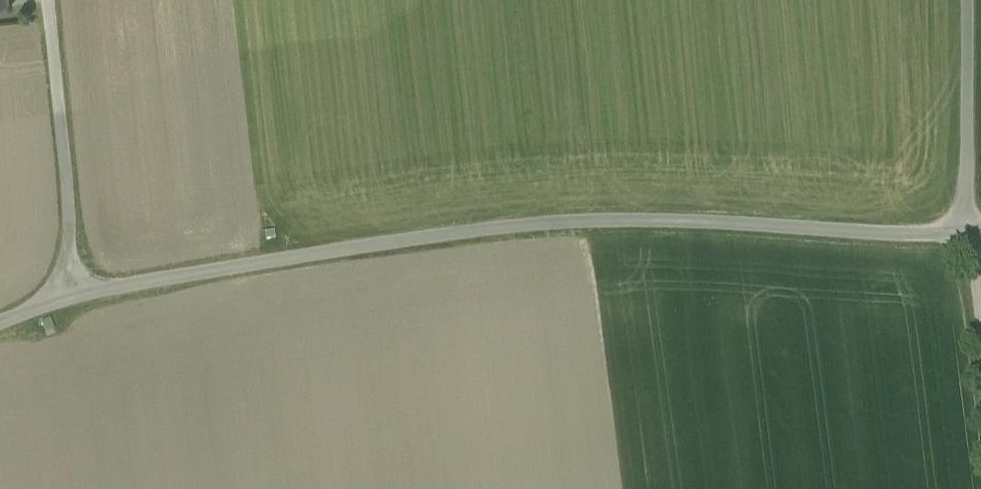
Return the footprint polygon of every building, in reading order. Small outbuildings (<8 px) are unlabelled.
[(67,313),(58,319),(64,328),(73,322),(67,313)]
